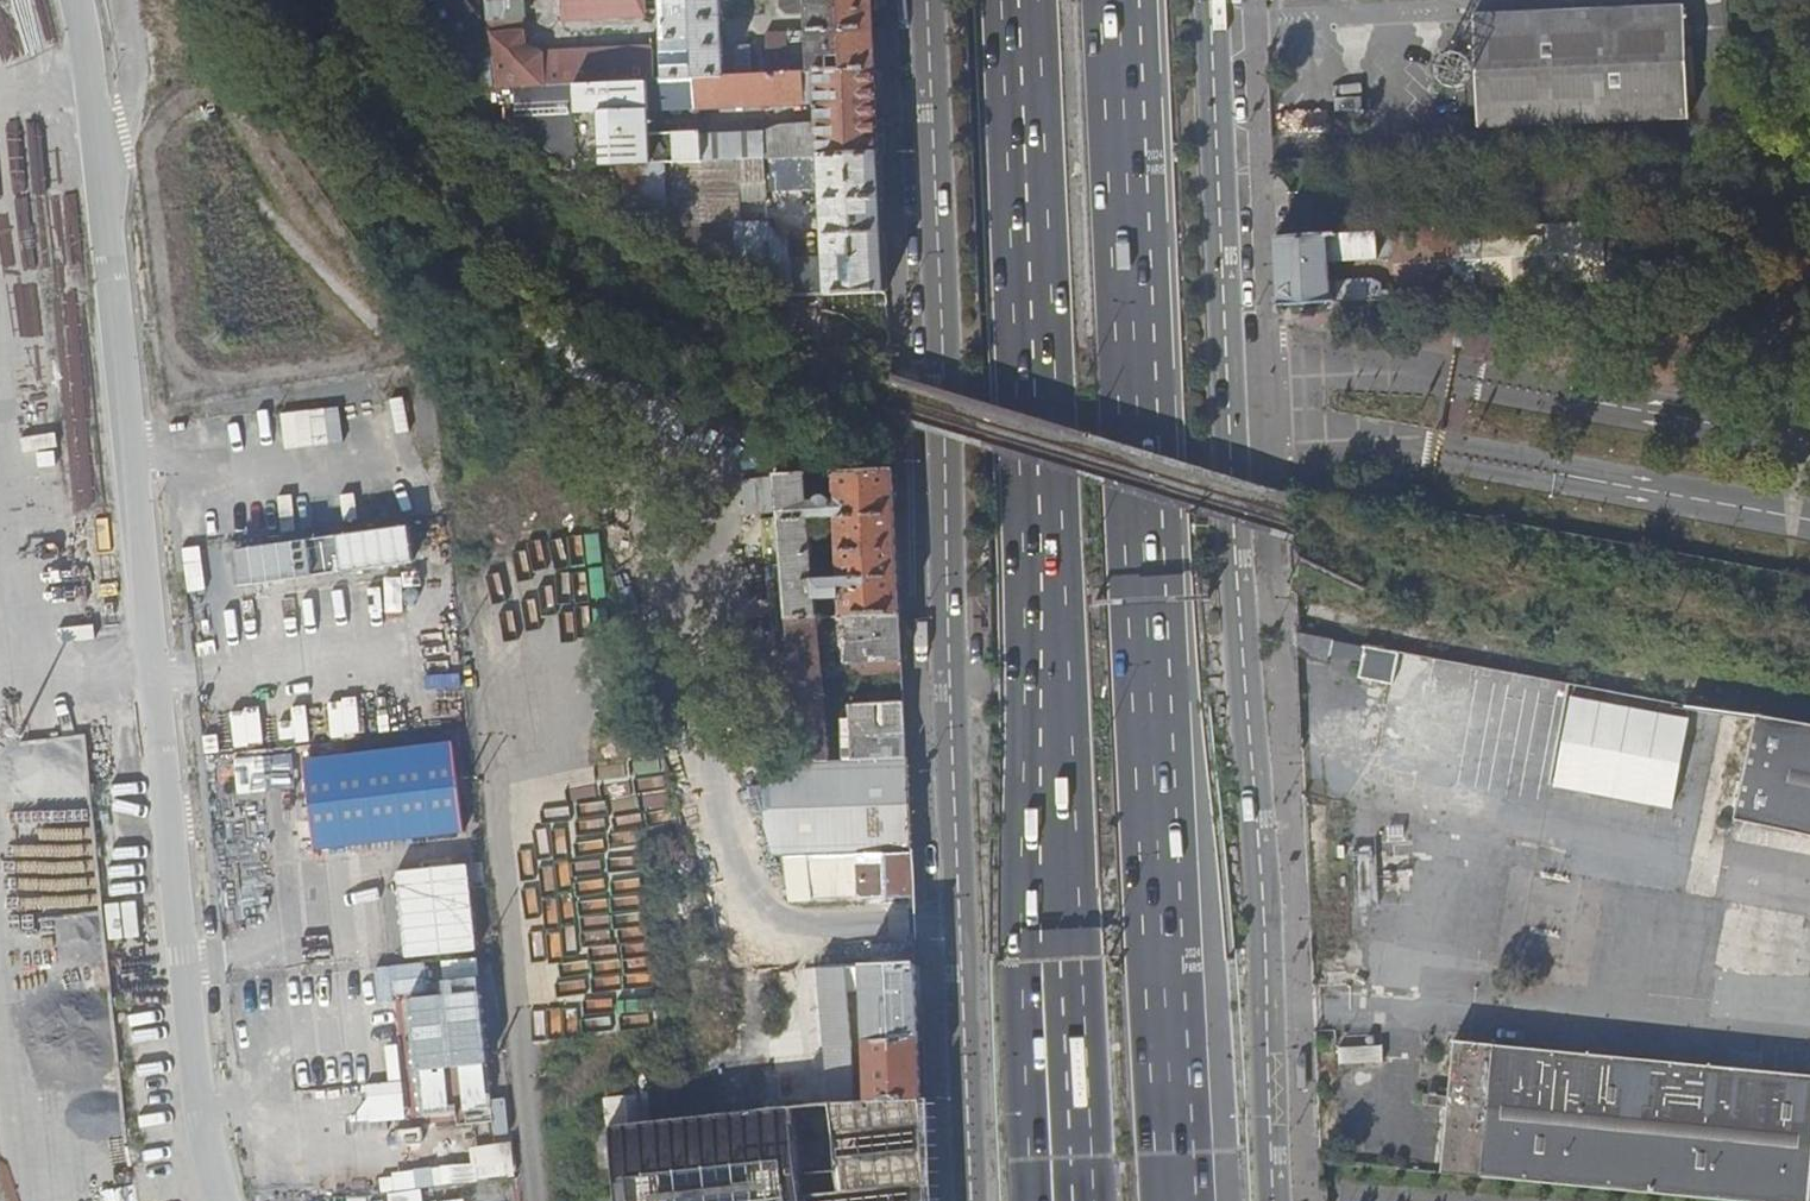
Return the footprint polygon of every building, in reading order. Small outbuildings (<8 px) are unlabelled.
[(563,19),(647,14),(646,0),(562,0),(563,19)] [(668,80),(726,77),(723,0),(664,0),(668,80)] [(874,0),(783,0),(783,7),(788,13),(810,12),(810,31),(799,31),(799,41),(811,40),(812,51),(786,52),(786,42),(754,44),(754,45),(755,76),(877,70),(874,0)] [(1692,116),(1687,5),(1473,15),(1479,126),(1692,116)] [(492,33),(496,88),(544,86),(543,56),(526,47),(524,31),(492,33)] [(745,76),(755,76),(754,45),(743,45),(745,76)] [(612,53),(613,83),(657,80),(655,51),(612,53)] [(543,56),(544,86),(613,83),(612,53),(543,55),(543,56)] [(561,172),(621,168),(653,165),(766,158),(787,157),(881,152),(877,70),(755,76),(745,76),(726,77),(668,80),(657,80),(613,83),(544,86),(496,88),(500,135),(524,135),(560,160),(561,172)] [(812,295),(827,294),(887,291),(881,152),(787,157),(788,176),(806,175),(806,185),(822,185),(825,234),(818,235),(819,254),(815,253),(815,263),(796,265),(798,296),(812,295)] [(787,157),(766,158),(767,187),(788,186),(788,176),(787,157)] [(788,186),(806,185),(806,175),(788,176),(788,186)] [(671,238),(775,297),(798,296),(796,265),(794,246),(774,222),(741,222),(741,220),(647,220),(671,238)] [(1605,223),(1605,220),(1394,233),(1396,255),(1399,297),(1608,283),(1608,281),(1605,223)] [(1634,221),(1605,223),(1608,281),(1638,279),(1637,270),(1636,244),(1634,221)] [(1396,255),(1394,233),(1277,241),(1280,305),(1363,300),(1361,280),(1333,283),(1331,263),(1378,260),(1378,257),(1396,255)] [(1636,244),(1637,270),(1648,269),(1646,243),(1636,244)] [(1361,280),(1363,300),(1376,299),(1375,280),(1361,280)] [(870,348),(887,348),(887,291),(827,294),(828,313),(832,314),(841,318),(869,338),(870,348)] [(775,302),(812,310),(812,295),(798,296),(775,297),(775,302)] [(334,430),(377,426),(374,402),(332,406),(334,430)] [(284,447),(312,444),(308,411),(281,414),(284,447)] [(775,476),(798,474),(796,447),(770,449),(775,476)] [(810,504),(807,474),(798,474),(775,476),(774,480),(787,620),(819,618),(818,600),(842,598),(843,617),(902,613),(894,468),(834,472),(837,502),(830,502),(830,500),(827,498),(823,497),(817,499),(816,503),(810,504)] [(231,553),(237,589),(412,564),(406,528),(231,553)] [(196,582),(221,578),(216,545),(191,549),(196,582)] [(818,600),(819,618),(843,617),(842,598),(818,600)] [(798,765),(832,762),(819,623),(831,625),(832,637),(829,638),(830,665),(847,664),(847,674),(905,670),(902,613),(843,617),(819,618),(787,620),(792,679),(798,765)] [(1382,648),(1297,633),(1298,658),(1329,663),(1330,657),(1362,663),(1360,677),(1376,680),(1382,648)] [(842,761),(906,759),(906,692),(871,693),(872,705),(844,706),(845,724),(852,729),(853,750),(841,750),(842,761)] [(1673,809),(1689,719),(1543,692),(1526,782),(1673,809)] [(355,697),(327,700),(331,735),(359,732),(355,697)] [(263,742),(258,706),(229,710),(234,746),(263,742)] [(1724,743),(1752,744),(1753,718),(1725,716),(1724,743)] [(1758,717),(1735,822),(1809,837),(1809,726),(1758,717)] [(461,831),(451,738),(302,754),(312,847),(461,831)] [(237,787),(292,785),(291,753),(236,754),(237,787)] [(832,762),(798,765),(807,856),(837,855),(911,851),(906,759),(842,761),(832,762)] [(807,856),(798,765),(757,776),(782,857),(807,856)] [(900,898),(914,898),(911,851),(837,855),(840,901),(855,900),(870,900),(876,899),(877,899),(885,899),(900,898)] [(469,859),(394,865),(400,961),(441,958),(442,977),(406,979),(409,1021),(408,1021),(415,1123),(487,1118),(469,859)] [(924,1098),(917,964),(858,967),(858,975),(864,975),(871,1101),(924,1098)] [(856,1101),(847,967),(817,969),(831,1103),(856,1101)] [(1346,974),(1326,975),(1327,987),(1346,986),(1346,974)] [(322,984),(323,1018),(395,1016),(394,982),(322,984)] [(1456,1043),(1451,1100),(1439,1098),(1438,1107),(1450,1108),(1443,1175),(1723,1200),(1809,1200),(1809,1077),(1456,1043)] [(612,1127),(646,1123),(643,1093),(608,1097),(612,1127)] [(924,1098),(871,1101),(856,1101),(831,1103),(812,1105),(777,1109),(775,1110),(646,1123),(612,1127),(619,1200),(929,1200),(924,1098)] [(509,1139),(463,1147),(468,1179),(514,1171),(509,1139)]
